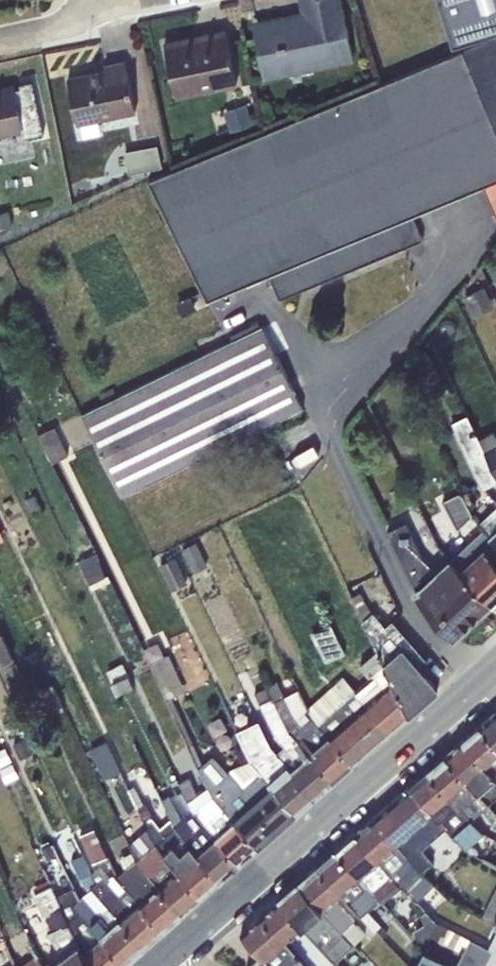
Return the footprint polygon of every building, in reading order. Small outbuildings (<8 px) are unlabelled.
[(256,23),(267,78),(354,60),(342,0),(302,0),(305,13),(256,23)] [(495,32),(495,0),(438,0),(453,46),(495,32)] [(225,30),(163,43),(175,98),(236,85),(225,30)] [(462,49),(495,131),(495,35),(462,49)] [(148,180),(207,299),(269,273),(280,298),(423,239),(413,214),(483,185),(495,179),(495,131),(462,49),(148,180)] [(67,78),(76,124),(135,112),(125,61),(104,65),(105,70),(67,78)] [(1,139),(0,136),(23,131),(24,138),(43,134),(32,80),(19,82),(20,87),(15,88),(14,83),(0,86),(0,140),(1,139)] [(245,103),(226,109),(233,129),(252,122),(245,103)] [(158,144),(124,151),(129,173),(162,167),(158,144)] [(483,185),(495,216),(495,179),(483,185)] [(0,210),(0,228),(14,224),(10,208),(0,210)] [(484,286),(463,296),(473,316),(494,305),(484,286)] [(82,414),(121,494),(302,407),(260,321),(231,335),(234,340),(82,414)] [(467,413),(451,421),(484,487),(495,481),(495,476),(478,437),(467,413)] [(60,423),(39,433),(52,462),(68,454),(65,447),(70,445),(60,423)] [(478,437),(495,476),(495,434),(494,430),(478,437)] [(460,489),(442,499),(457,528),(472,514),(460,489)] [(495,540),(495,505),(478,520),(484,526),(495,540)] [(388,529),(415,585),(417,587),(413,590),(431,609),(455,636),(491,602),(449,559),(448,558),(435,570),(422,555),(406,521),(388,529)] [(491,602),(495,597),(495,540),(484,526),(449,559),(491,602)] [(196,541),(182,548),(194,572),(208,565),(196,541)] [(101,559),(97,550),(78,560),(92,589),(111,579),(108,573),(106,574),(99,560),(101,559)] [(175,556),(159,564),(172,590),(188,582),(175,556)] [(361,592),(351,596),(376,648),(409,712),(438,686),(418,664),(426,657),(392,619),(385,625),(372,610),(361,592)] [(331,622),(312,632),(326,661),(345,651),(331,622)] [(0,631),(0,654),(3,661),(0,662),(0,667),(1,668),(4,667),(8,675),(19,669),(2,631),(0,631)] [(144,646),(199,766),(203,762),(172,696),(185,690),(169,653),(156,658),(149,644),(144,646)] [(409,712),(376,648),(360,664),(369,675),(354,688),(389,729),(409,712)] [(123,661),(106,670),(117,692),(134,684),(123,661)] [(352,761),(389,729),(354,688),(342,675),(308,705),(352,761)] [(352,761),(308,705),(299,687),(284,695),(277,680),(267,685),(287,726),(333,778),(352,761)] [(51,684),(36,691),(48,715),(62,708),(51,684)] [(314,795),(333,778),(287,726),(267,685),(254,692),(275,734),(274,734),(284,745),(276,752),(314,795)] [(480,724),(495,743),(495,710),(480,724)] [(295,811),(314,795),(276,752),(270,745),(258,720),(237,729),(251,760),(295,811)] [(462,739),(495,781),(495,743),(480,724),(462,739)] [(0,740),(0,769),(6,783),(20,776),(3,738),(0,740)] [(106,739),(91,747),(106,777),(121,770),(106,739)] [(445,754),(488,804),(495,797),(495,781),(462,739),(445,754)] [(258,844),(295,811),(251,760),(232,767),(228,771),(212,754),(203,762),(199,766),(208,786),(258,844)] [(427,769),(470,819),(482,809),(492,821),(490,825),(495,828),(495,810),(493,809),(488,804),(445,754),(427,769)] [(427,769),(410,784),(448,828),(472,856),(478,851),(472,844),(483,834),(470,819),(427,769)] [(238,861),(258,844),(208,786),(197,794),(189,776),(179,781),(192,809),(238,861)] [(200,895),(219,878),(174,825),(170,817),(160,827),(152,817),(153,816),(151,813),(152,812),(145,801),(144,802),(135,784),(129,787),(148,826),(156,842),(200,895)] [(373,816),(421,870),(432,861),(423,850),(448,828),(410,784),(373,816)] [(219,878),(238,861),(192,809),(187,813),(185,812),(182,815),(169,793),(162,797),(170,817),(174,825),(219,878)] [(373,816),(354,832),(404,884),(421,870),(373,816)] [(136,858),(156,842),(148,826),(128,843),(132,851),(136,858)] [(94,827),(79,834),(93,862),(107,854),(94,827)] [(354,832),(336,848),(379,897),(383,901),(404,884),(354,832)] [(181,911),(200,895),(156,842),(136,858),(181,911)] [(336,848),(316,865),(341,893),(374,930),(381,923),(367,908),(379,897),(336,848)] [(136,858),(132,851),(120,857),(125,868),(136,858)] [(124,961),(143,945),(91,884),(96,880),(92,872),(83,852),(71,858),(80,878),(90,888),(80,897),(73,904),(124,961)] [(162,928),(181,911),(136,858),(125,868),(116,875),(162,928)] [(316,865),(298,881),(355,942),(365,933),(353,920),(355,919),(335,898),(341,893),(316,865)] [(143,945),(162,928),(116,875),(114,872),(109,876),(100,866),(92,872),(96,880),(91,884),(143,945)] [(435,886),(421,870),(404,884),(419,900),(435,886)] [(298,881),(279,897),(303,924),(335,961),(355,942),(298,881)] [(48,965),(91,965),(56,896),(49,882),(35,890),(35,891),(33,893),(51,929),(47,931),(62,954),(47,965),(48,965)] [(91,965),(119,965),(124,961),(73,904),(80,897),(74,887),(56,896),(91,965)] [(480,918),(495,926),(495,890),(480,918)] [(279,897),(260,914),(284,941),(303,924),(279,897)] [(424,923),(413,929),(414,935),(425,946),(429,937),(436,920),(425,909),(421,913),(424,923)] [(240,931),(260,954),(246,965),(306,965),(284,941),(260,914),(240,931)] [(436,920),(429,937),(462,954),(470,938),(436,920)] [(495,952),(495,931),(487,947),(495,952)] [(487,947),(470,938),(462,954),(456,965),(495,965),(495,952),(487,947)] [(415,965),(456,965),(424,949),(415,965)] [(15,965),(48,965),(47,965),(37,952),(15,965)]
